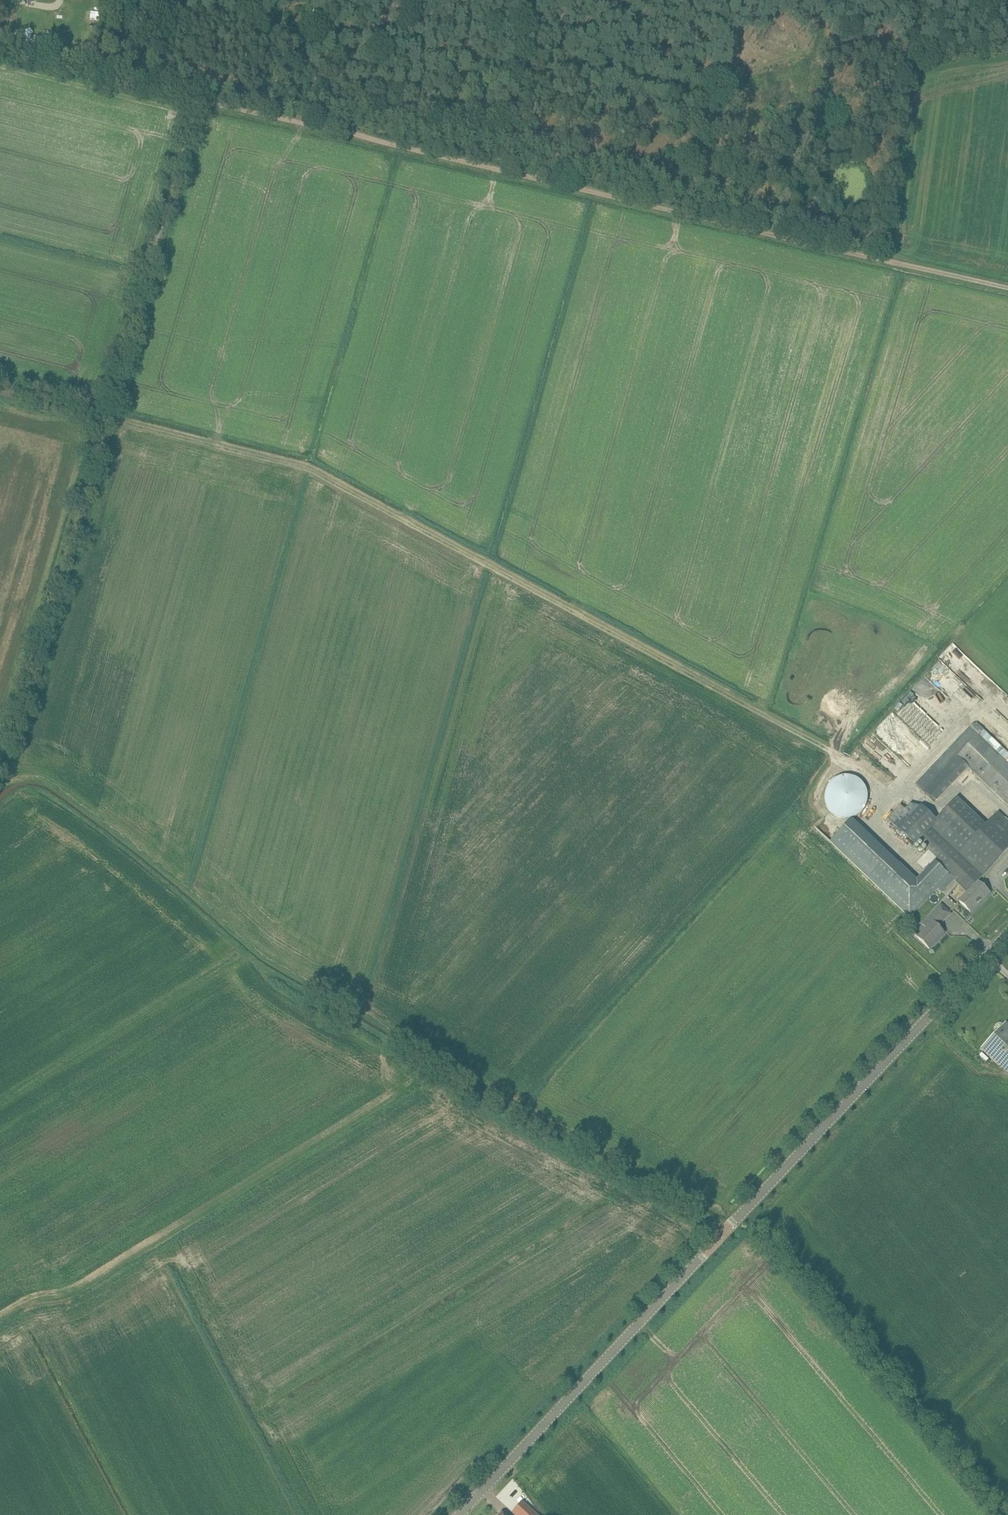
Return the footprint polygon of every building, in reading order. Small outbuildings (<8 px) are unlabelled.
[(79,57),(82,41),(71,39),(68,55),(79,57)] [(929,705),(948,687),(937,675),(943,670),(938,665),(913,687),(929,705)] [(912,691),(904,702),(913,709),(921,697),(912,691)] [(913,780),(934,800),(967,766),(1007,805),(1007,741),(978,713),(913,780)] [(874,736),(865,746),(882,762),(891,752),(874,736)] [(866,816),(866,776),(831,777),(831,816),(866,816)] [(1007,849),(1007,822),(998,812),(985,826),(956,799),(936,820),(921,806),(920,807),(910,804),(905,810),(900,805),(887,818),(915,845),(918,842),(936,858),(934,860),(935,861),(917,880),(852,818),(830,842),(910,918),(938,888),(942,893),(956,879),(961,883),(963,881),(972,888),(959,901),(970,912),(978,903),(979,904),(990,893),(978,882),(977,882),(975,880),(981,874),(982,876),(1007,849)] [(939,926),(950,914),(940,904),(922,924),(926,928),(917,938),(929,949),(944,933),(936,925),(937,924),(939,926)] [(1006,1022),(981,1049),(1001,1068),(1003,1067),(1007,1072),(1007,1025),(1006,1022)] [(513,1512),(516,1514),(537,1514),(522,1502),(513,1512)]
